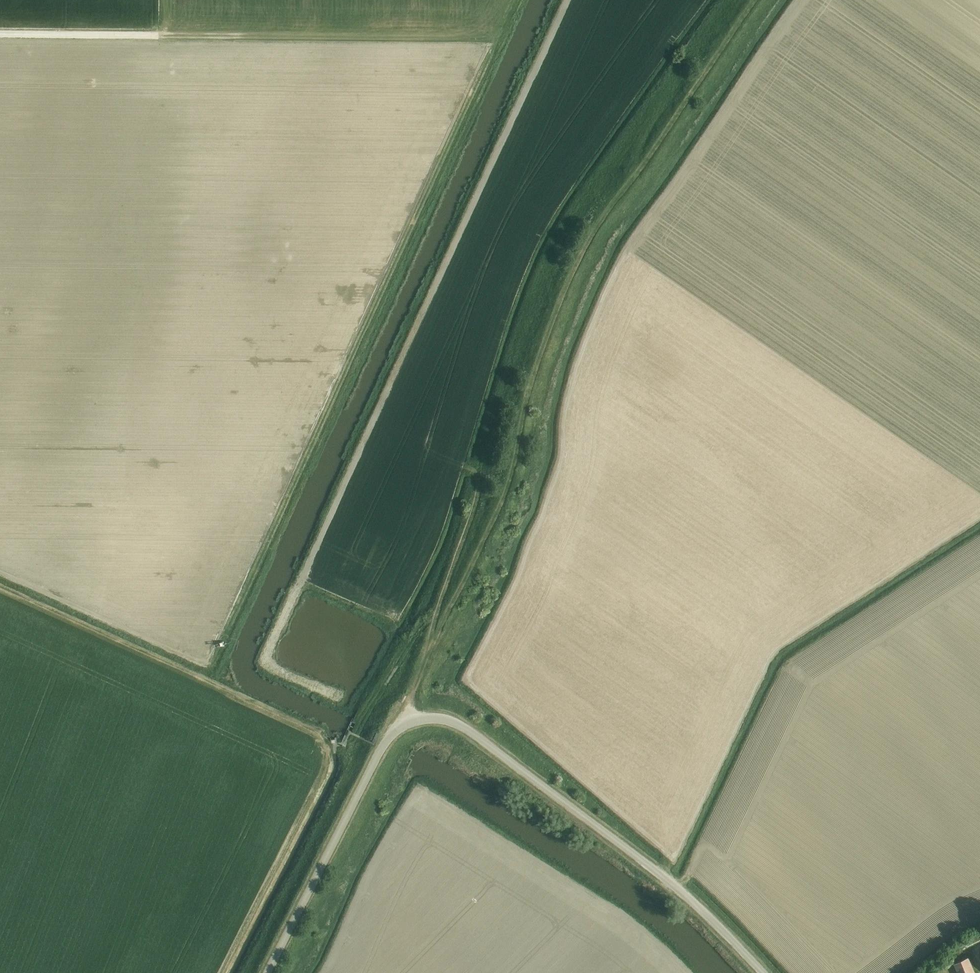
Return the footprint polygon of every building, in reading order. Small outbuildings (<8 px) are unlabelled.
[(968,958),(953,964),(957,972),(975,972),(968,958)]
